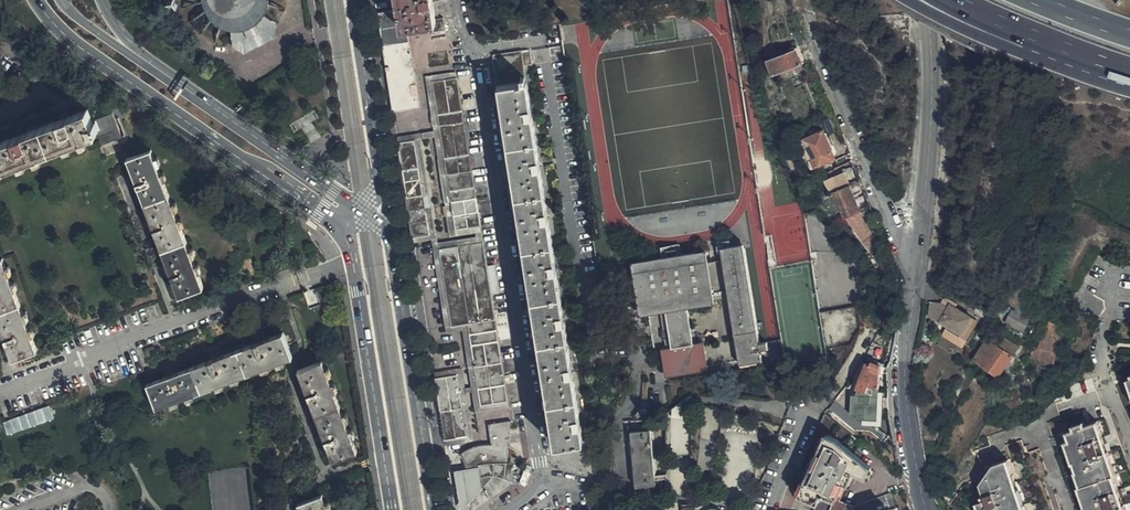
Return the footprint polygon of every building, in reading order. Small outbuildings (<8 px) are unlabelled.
[(272,18),(266,13),(269,8),(270,0),(201,0),(201,4),(203,10),(207,16),(211,21),(215,25),(220,28),(227,30),(227,38),(233,38),(242,38),(251,36),(259,32),(267,25),(272,18)] [(398,10),(400,25),(405,24),(422,21),(428,21),(435,20),(432,0),(396,0),(398,10)] [(392,110),(392,112),(419,108),(413,72),(405,24),(400,25),(398,10),(377,13),(384,59),(389,94),(392,110)] [(443,20),(443,19),(435,20),(428,21),(430,32),(444,30),(443,20)] [(799,61),(793,46),(779,51),(780,54),(767,59),(772,72),(799,61)] [(581,440),(526,88),(522,59),(521,51),(509,52),(491,56),(553,444),(581,440)] [(396,137),(397,144),(411,142),(414,141),(419,174),(426,172),(421,140),(435,138),(451,237),(476,234),(476,237),(480,236),(479,227),(455,230),(443,155),(435,106),(432,82),(456,79),(456,73),(426,77),(430,106),(425,107),(426,113),(431,113),(434,132),(396,137)] [(462,115),(456,79),(432,82),(435,106),(443,155),(455,230),(479,227),(472,176),(468,151),(462,115)] [(103,127),(107,138),(128,130),(119,105),(99,113),(95,102),(0,138),(0,165),(103,127)] [(392,112),(394,119),(420,114),(419,108),(392,112)] [(836,130),(831,116),(821,120),(827,134),(836,130)] [(830,150),(822,133),(802,141),(810,159),(830,150)] [(412,237),(413,237),(428,235),(419,174),(414,141),(411,142),(397,144),(402,177),(412,237)] [(127,159),(179,296),(203,287),(151,149),(127,159)] [(859,210),(844,173),(827,179),(833,193),(831,196),(833,201),(836,202),(840,210),(842,209),(846,216),(859,210)] [(870,234),(860,214),(848,218),(865,249),(873,245),(871,242),(875,240),(872,233),(870,234)] [(413,237),(413,243),(431,241),(432,250),(439,248),(483,242),(482,236),(480,236),(476,237),(438,242),(436,234),(428,235),(413,237)] [(492,294),(498,294),(494,265),(487,266),(483,242),(439,248),(441,262),(452,326),(467,324),(481,405),(508,401),(492,294)] [(439,248),(432,250),(446,333),(462,331),(475,412),(482,411),(481,405),(467,324),(452,326),(441,262),(439,248)] [(746,267),(743,248),(723,251),(727,278),(735,332),(736,340),(739,339),(742,355),(757,353),(759,353),(759,350),(767,349),(766,342),(757,343),(756,336),(750,297),(746,267)] [(706,260),(705,254),(705,253),(668,258),(641,263),(631,264),(636,294),(637,307),(639,315),(660,312),(665,311),(671,348),(665,349),(659,350),(662,374),(697,369),(697,368),(694,346),(693,341),(688,307),(712,304),(709,286),(706,260)] [(631,264),(641,263),(639,255),(625,257),(626,265),(631,264)] [(12,360),(37,351),(34,344),(3,259),(0,260),(0,321),(11,350),(12,360)] [(636,294),(631,264),(626,265),(633,307),(637,307),(636,294)] [(1067,317),(1071,302),(1059,298),(1054,314),(1067,317)] [(946,307),(927,301),(928,317),(932,317),(933,318),(939,321),(939,319),(946,307)] [(939,319),(939,321),(948,327),(959,333),(960,333),(969,317),(947,305),(946,307),(939,319)] [(1012,305),(1010,309),(1030,318),(1031,313),(1012,305)] [(1030,318),(1010,309),(1005,321),(1006,322),(1024,330),(1025,328),(1030,318)] [(665,311),(660,312),(665,349),(671,348),(665,311)] [(1058,352),(1066,320),(1045,315),(1040,338),(1034,337),(1032,346),(1040,347),(1058,352)] [(974,320),(969,317),(960,333),(959,333),(948,327),(943,335),(961,344),(974,320)] [(146,384),(155,409),(292,357),(283,332),(265,339),(264,336),(254,340),(255,342),(219,356),(217,353),(209,357),(210,359),(173,373),(173,370),(164,374),(165,376),(146,384)] [(758,360),(757,353),(742,355),(739,339),(736,340),(735,340),(738,362),(758,360)] [(1009,356),(986,339),(982,345),(973,358),(972,359),(996,375),(1005,362),(1009,356)] [(705,344),(694,346),(697,368),(708,366),(705,344)] [(1055,360),(1058,352),(1040,347),(1032,346),(1031,356),(1053,360),(1055,360)] [(298,370),(332,461),(357,452),(322,361),(298,370)] [(857,388),(866,391),(868,385),(874,387),(879,388),(879,365),(872,362),(871,364),(867,363),(857,388)] [(433,372),(434,379),(456,376),(463,375),(462,368),(433,372)] [(463,375),(456,376),(462,409),(468,408),(463,375)] [(437,396),(439,412),(441,412),(445,438),(466,435),(462,409),(456,376),(434,379),(437,396)] [(868,385),(866,391),(872,393),(874,387),(868,385)] [(509,407),(508,401),(481,405),(482,411),(509,407)] [(670,402),(670,440),(691,440),(692,402),(670,402)] [(9,434),(55,417),(51,403),(4,420),(9,434)] [(631,417),(631,421),(644,421),(643,403),(640,403),(635,413),(631,417)] [(468,408),(462,409),(466,435),(472,434),(468,408)] [(1110,413),(1096,418),(1116,471),(1129,466),(1110,413)] [(1096,418),(1065,428),(1067,437),(1075,458),(1071,460),(1074,469),(1078,468),(1082,482),(1080,483),(1089,509),(1125,509),(1112,473),(1116,471),(1096,418)] [(506,467),(509,439),(510,421),(498,423),(489,424),(491,444),(477,447),(462,452),(468,472),(490,468),(506,467)] [(656,485),(652,445),(651,429),(631,432),(636,487),(656,485)] [(466,435),(445,438),(446,445),(473,440),(472,434),(466,435)] [(853,507),(835,499),(842,483),(846,485),(853,472),(865,477),(870,467),(838,441),(825,435),(823,441),(799,495),(817,504),(823,494),(829,497),(823,509),(845,509),(853,507)] [(1006,453),(1010,467),(1013,475),(1017,483),(1026,509),(1035,509),(1050,505),(1051,504),(1042,478),(1041,473),(1046,471),(1037,444),(1026,447),(1024,441),(1021,442),(1019,436),(1005,441),(1009,452),(1006,453)] [(1075,458),(1067,437),(1062,439),(1070,460),(1071,460),(1075,458)] [(1006,453),(990,458),(976,479),(979,488),(974,491),(976,497),(980,509),(1022,509),(1013,485),(1017,483),(1013,475),(1009,476),(1007,468),(1010,467),(1006,453)] [(247,467),(211,470),(215,509),(251,509),(247,467)] [(1078,468),(1074,469),(1073,470),(1078,484),(1080,483),(1082,482),(1078,468)] [(657,474),(657,487),(668,487),(668,474),(657,474)] [(1017,483),(1013,485),(1022,509),(1026,509),(1017,483)] [(1078,484),(1076,484),(1086,509),(1089,509),(1080,483),(1078,484)] [(829,497),(823,494),(817,504),(813,509),(823,509),(829,497)] [(321,495),(298,505),(300,509),(327,509),(321,495)] [(1051,504),(1050,505),(1035,509),(1061,509),(1058,502),(1051,504)]
